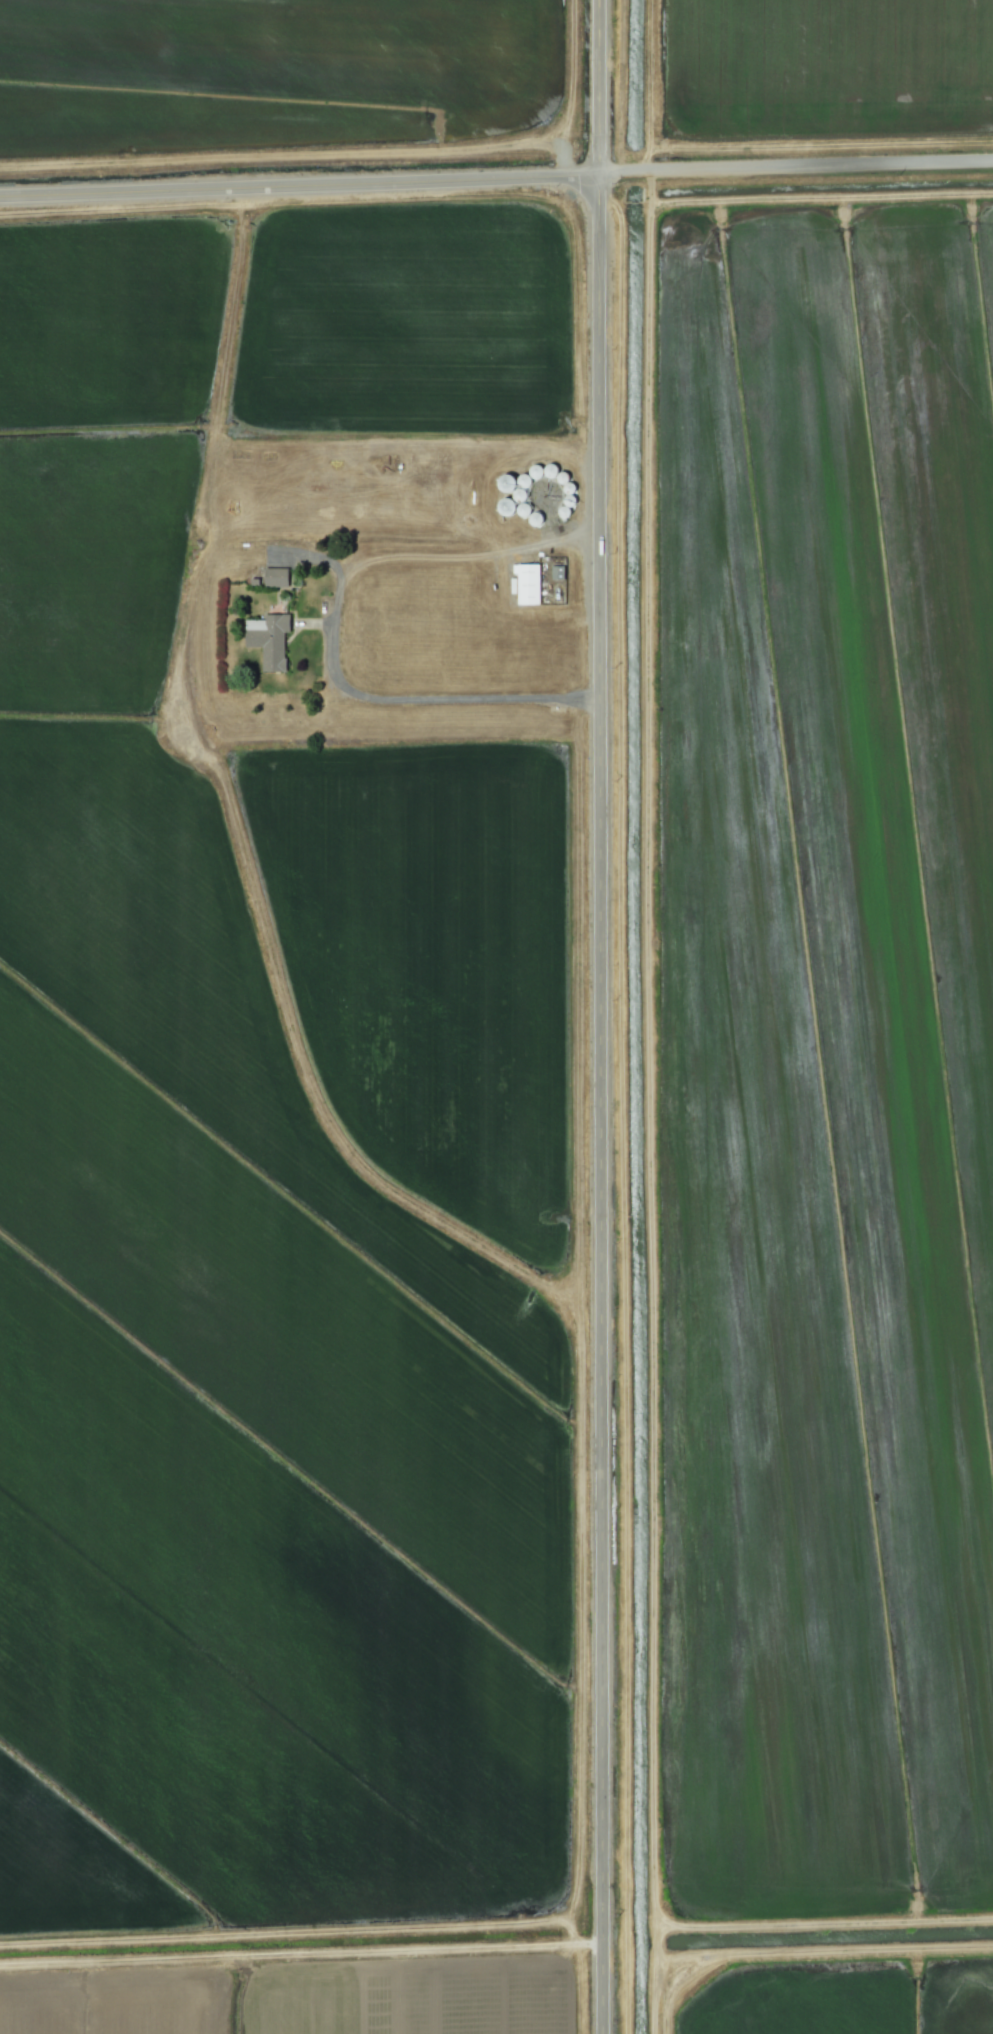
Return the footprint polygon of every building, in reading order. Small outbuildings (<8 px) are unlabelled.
[(539,565),(517,564),(516,604),(538,604),(539,565)] [(287,569),(264,568),(263,586),(287,587),(287,569)] [(244,647),(261,647),(261,671),(283,671),(283,632),(288,632),(288,614),(263,614),(263,620),(244,620),(244,647)]
